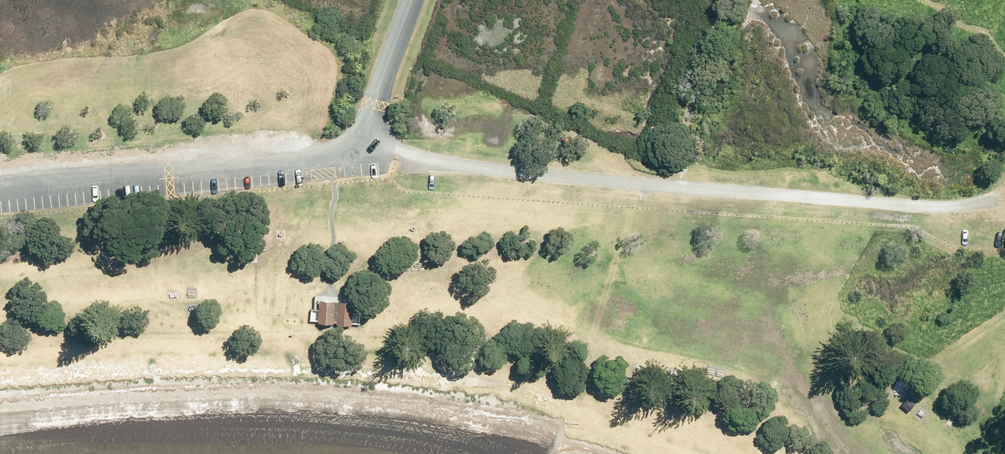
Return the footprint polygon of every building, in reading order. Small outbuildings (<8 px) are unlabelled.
[(320,300),(320,309),(319,320),(319,322),(334,323),(334,322),(335,302),(335,300),(320,300)] [(352,322),(353,311),(354,302),(339,301),(339,302),(337,322),(337,323),(352,324),(352,322)]
